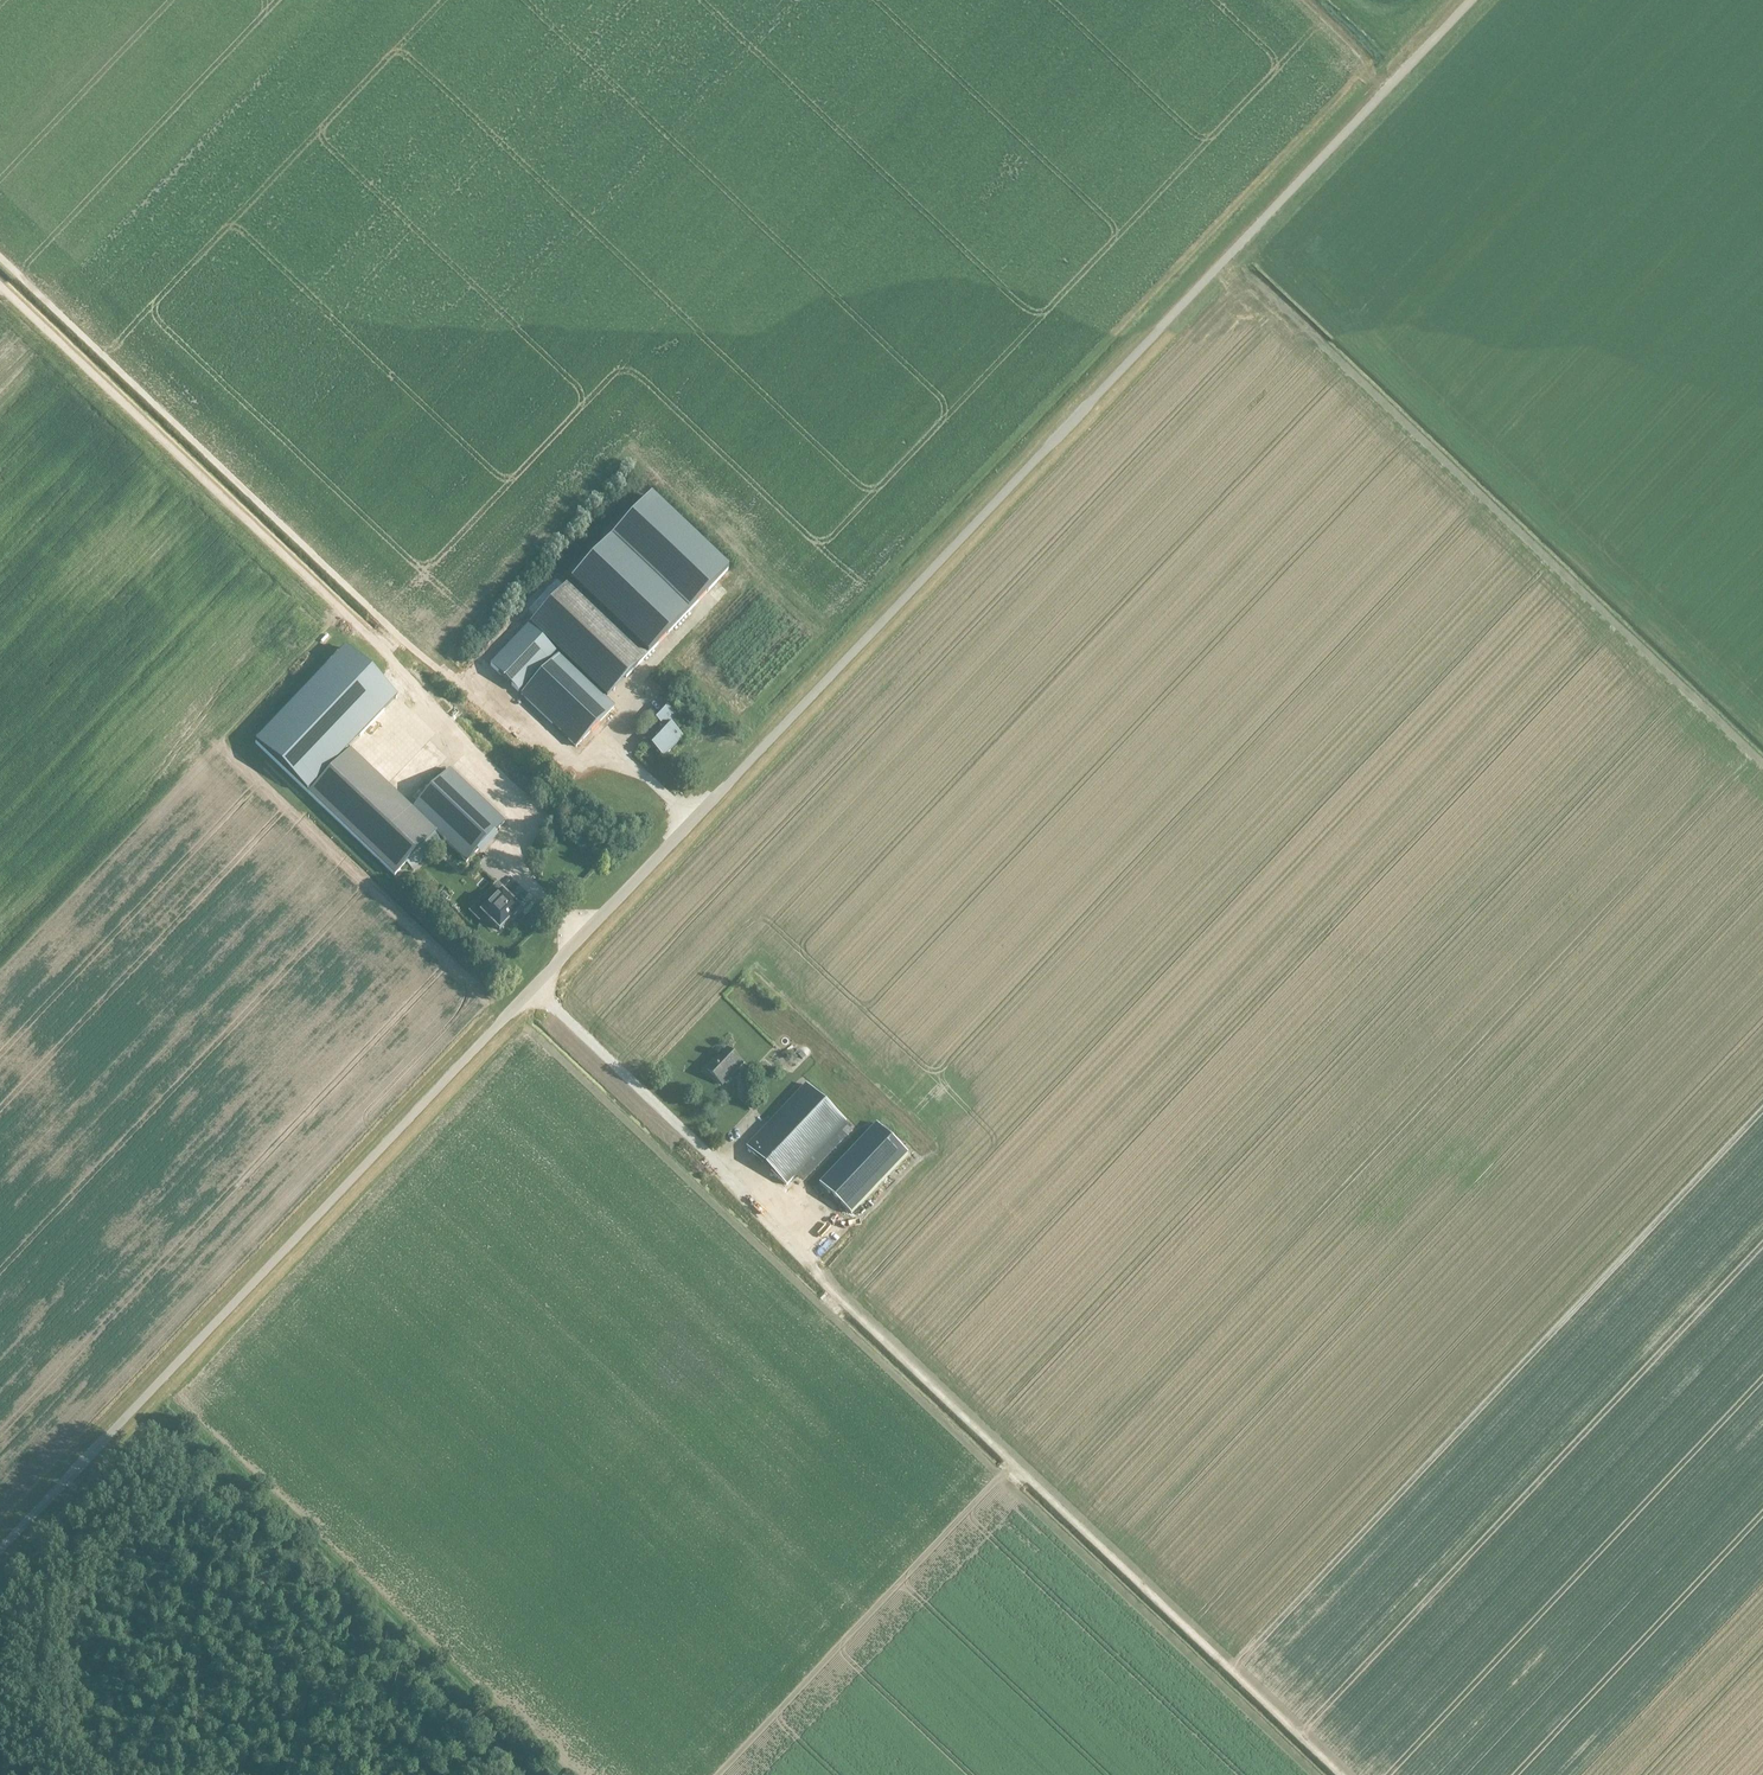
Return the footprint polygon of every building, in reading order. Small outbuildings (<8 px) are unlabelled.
[(651,497),(611,539),(689,613),(728,571),(651,497)] [(611,539),(570,583),(647,657),(689,613),(611,539)] [(570,583),(537,618),(614,692),(647,657),(570,583)] [(519,692),(556,653),(528,627),(491,666),(519,692)] [(257,745),(308,794),(398,700),(347,650),(257,745)] [(606,700),(559,655),(521,695),(576,747),(614,708),(606,700)] [(678,719),(665,707),(654,719),(664,729),(649,745),(664,759),(683,738),(671,727),(678,719)] [(350,751),(308,794),(395,876),(421,849),(426,854),(434,846),(438,850),(445,843),(435,834),(436,833),(412,810),(386,785),(350,751)] [(449,770),(412,810),(436,833),(467,862),(504,823),(449,770)] [(485,916),(500,931),(500,930),(507,923),(508,923),(508,922),(511,919),(512,919),(513,918),(512,918),(513,917),(520,910),(512,902),(510,900),(505,896),(507,894),(497,885),(496,886),(485,897),(484,898),(491,904),(481,913),(484,915),(485,916)] [(728,1050),(708,1071),(723,1085),(726,1083),(729,1086),(734,1080),(731,1077),(743,1065),(728,1050)] [(807,1086),(748,1148),(787,1186),(847,1123),(807,1086)] [(711,1112),(702,1115),(706,1126),(715,1123),(711,1112)] [(820,1185),(851,1215),(909,1154),(878,1125),(820,1185)]
